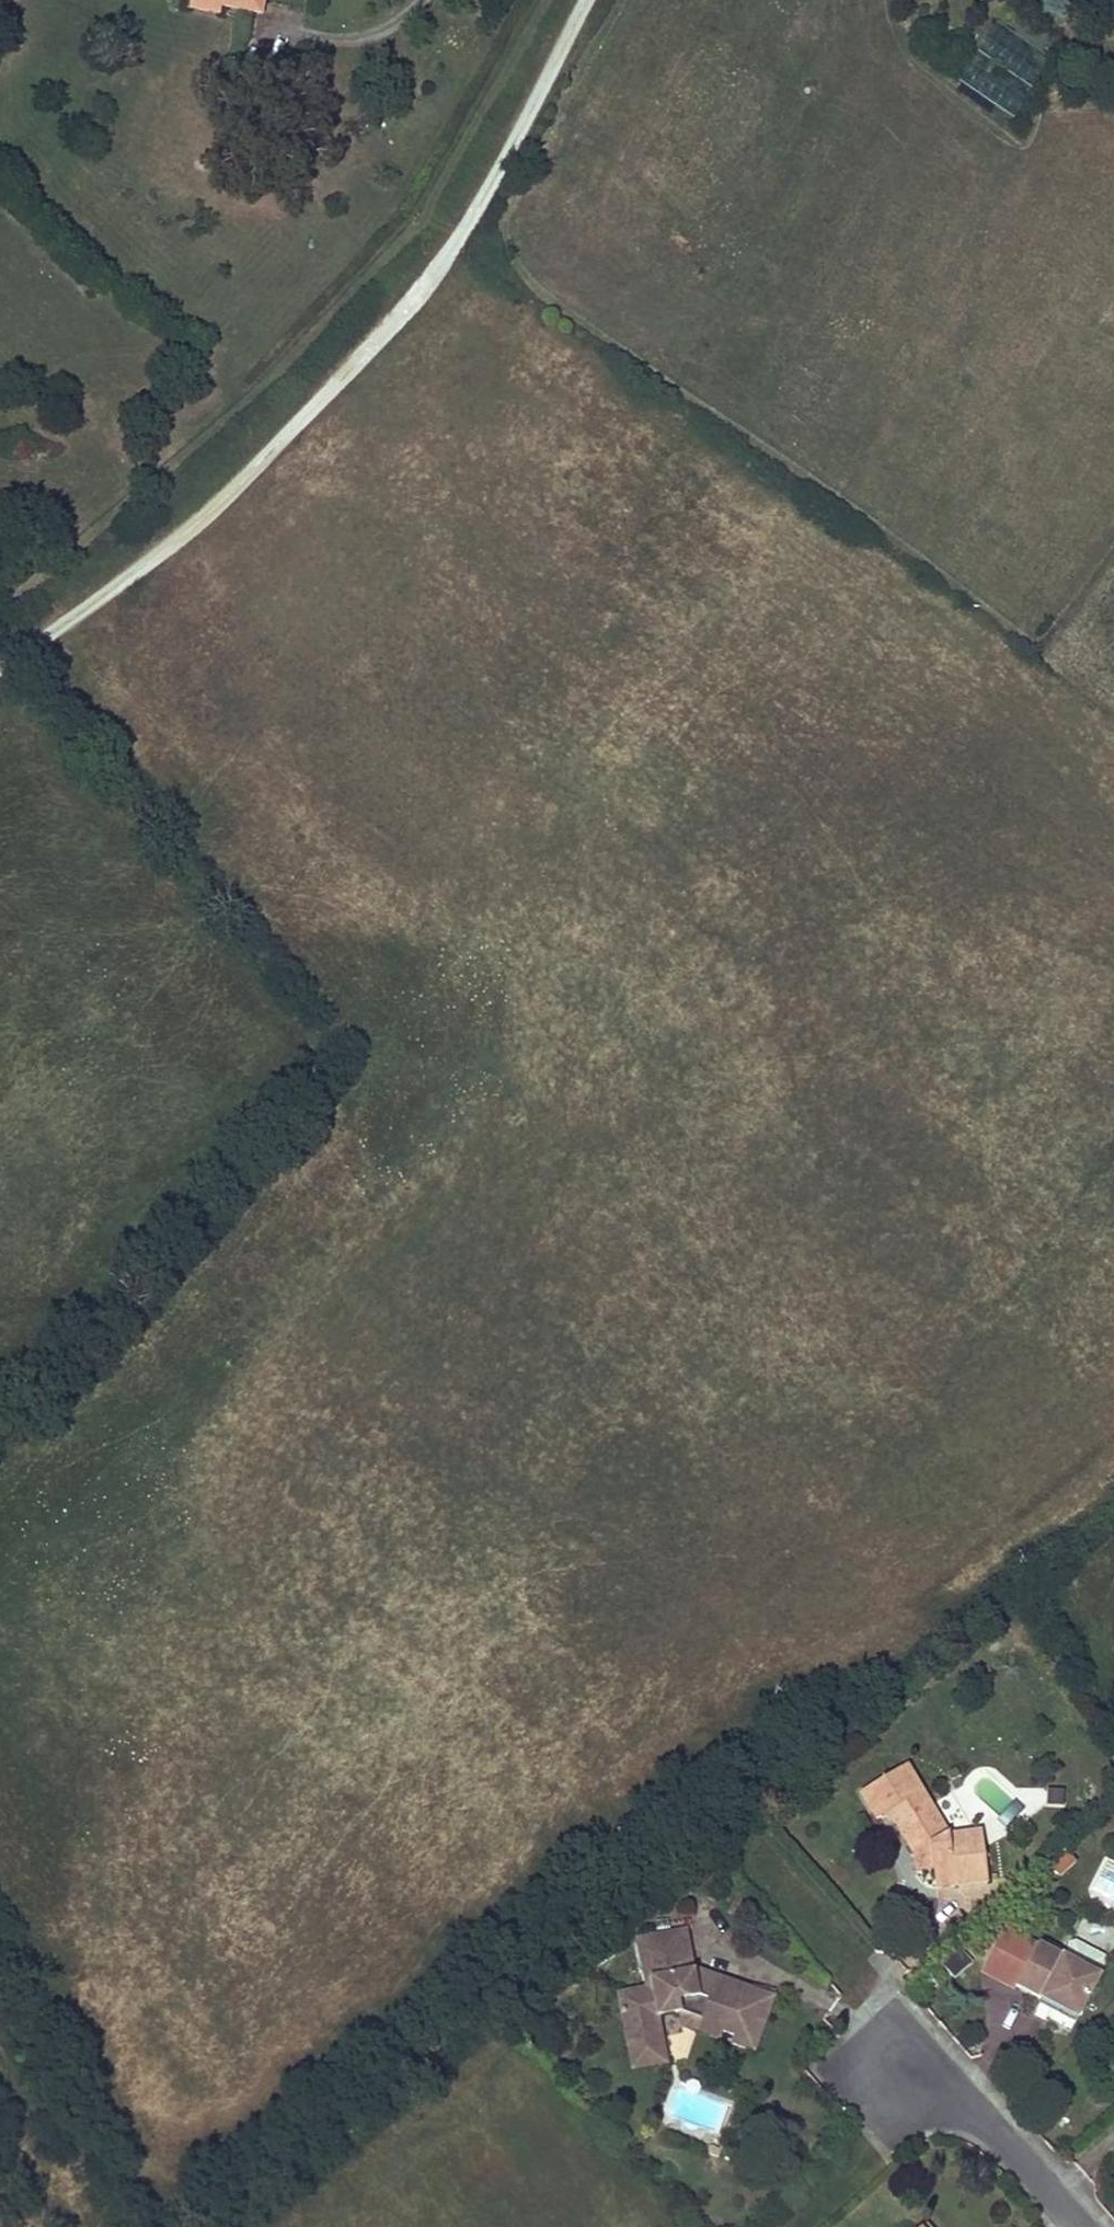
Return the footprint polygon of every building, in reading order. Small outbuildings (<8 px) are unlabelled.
[(189,7),(221,13),(223,5),(263,13),(266,0),(252,0),(252,1),(247,0),(190,0),(189,7)] [(911,1764),(863,1792),(878,1819),(889,1812),(914,1855),(917,1872),(934,1871),(937,1887),(983,1880),(977,1833),(952,1836),(951,1831),(911,1764)] [(1059,1878),(1078,1865),(1068,1851),(1049,1864),(1059,1878)] [(614,1996),(623,2039),(659,2032),(656,2017),(677,2012),(680,2026),(700,2022),(758,2044),(775,1998),(715,1976),(711,1985),(693,1979),(690,1967),(681,1926),(631,1937),(642,1990),(614,1996)] [(1041,1944),(1019,1987),(1080,2020),(1102,1977),(1041,1944)] [(715,1976),(690,1967),(693,1979),(711,1985),(715,1976)] [(700,2022),(680,2026),(754,2054),(758,2044),(700,2022)] [(659,2032),(623,2039),(630,2073),(666,2065),(659,2032)]
